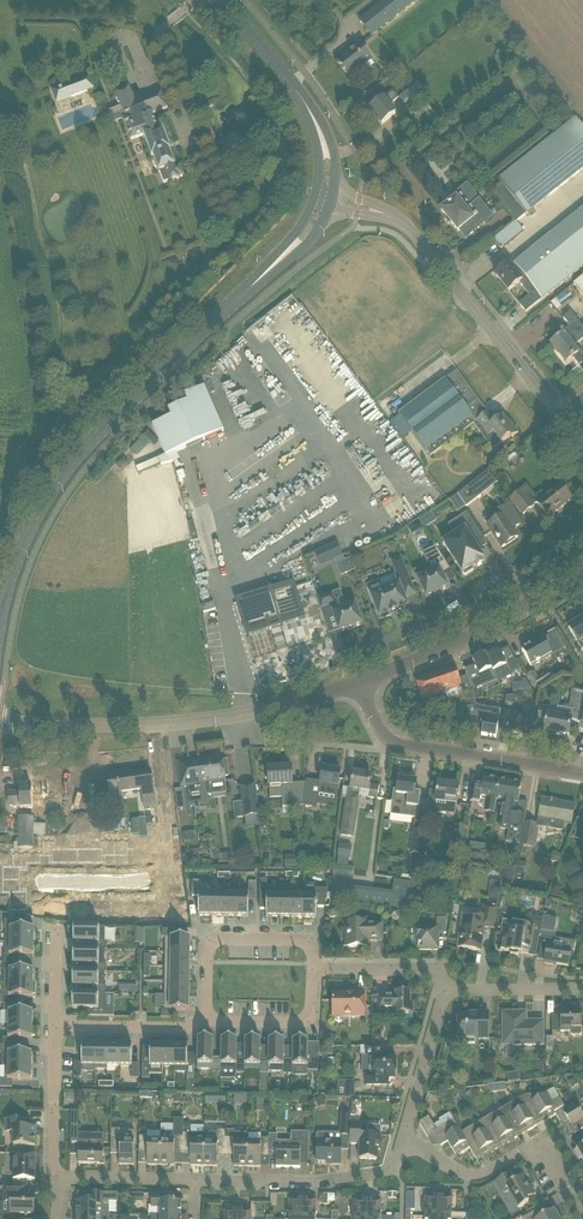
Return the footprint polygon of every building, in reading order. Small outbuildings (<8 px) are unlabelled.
[(359,21),(372,37),(416,3),(414,0),(386,0),(359,21)] [(351,79),(359,73),(356,69),(369,58),(359,45),(338,62),(351,79)] [(526,79),(535,71),(527,61),(518,69),(526,79)] [(89,75),(51,90),(57,106),(72,100),(72,98),(95,89),(89,75)] [(418,83),(400,97),(410,109),(427,95),(418,83)] [(130,89),(116,94),(125,118),(122,120),(131,141),(144,136),(151,159),(153,159),(159,173),(160,173),(164,184),(184,176),(180,165),(175,167),(169,151),(171,151),(163,130),(159,131),(152,114),(168,108),(161,90),(134,101),(130,89)] [(382,125),(391,117),(395,114),(389,106),(398,99),(393,92),(384,99),(370,110),(382,125)] [(499,179),(498,179),(503,186),(492,195),(515,224),(582,169),(582,126),(576,117),(499,179)] [(464,227),(471,235),(493,217),(479,201),(471,207),(459,192),(445,203),(448,206),(442,211),(458,232),(464,227)] [(505,267),(495,274),(509,291),(520,282),(526,289),(525,290),(529,296),(519,304),(526,313),(582,267),(582,211),(516,265),(521,271),(516,274),(508,264),(505,267)] [(501,246),(526,231),(520,222),(496,236),(501,246)] [(574,284),(582,295),(582,277),(574,284)] [(571,312),(563,318),(571,329),(551,345),(566,364),(573,358),(579,366),(582,363),(582,355),(576,346),(582,340),(582,328),(571,312)] [(457,372),(448,379),(399,415),(430,457),(475,423),(470,417),(472,415),(467,410),(479,401),(457,372)] [(166,457),(169,463),(177,461),(174,454),(224,432),(209,399),(204,388),(185,397),(188,403),(169,412),(172,418),(153,427),(157,438),(166,457)] [(493,433),(501,444),(510,437),(511,439),(518,434),(510,423),(508,424),(503,417),(505,416),(504,416),(496,422),(489,412),(488,413),(479,401),(467,410),(472,415),(470,417),(475,423),(476,422),(487,437),(493,433)] [(155,446),(159,441),(148,432),(131,450),(136,455),(143,448),(150,441),(155,446)] [(488,470),(458,494),(465,506),(497,482),(488,470)] [(572,499),(560,485),(537,503),(549,517),(572,499)] [(510,499),(522,515),(533,506),(520,490),(510,499)] [(458,494),(449,500),(456,511),(465,506),(458,494)] [(495,514),(485,521),(489,526),(496,538),(503,548),(518,538),(512,530),(522,523),(509,504),(495,514)] [(455,535),(443,543),(445,548),(462,574),(463,574),(465,576),(473,571),(472,568),(475,566),(476,568),(483,564),(482,562),(484,560),(472,541),(480,535),(467,514),(453,523),(460,533),(455,536),(455,535)] [(194,521),(188,524),(192,541),(194,541),(198,540),(194,521)] [(412,525),(418,533),(424,530),(418,521),(412,525)] [(428,564),(413,571),(417,580),(426,599),(434,595),(434,596),(441,592),(448,588),(442,575),(450,570),(434,545),(421,551),(428,564)] [(379,618),(381,618),(381,620),(389,616),(389,614),(390,614),(398,611),(397,611),(408,607),(405,599),(415,595),(400,557),(400,558),(391,561),(397,575),(379,582),(383,591),(370,596),(379,618)] [(345,560),(350,573),(356,571),(351,558),(346,560),(345,560)] [(341,576),(350,573),(345,560),(336,564),(337,565),(341,576)] [(291,587),(241,603),(249,629),(268,623),(279,620),(282,630),(283,630),(280,619),(299,613),(291,587)] [(337,611),(332,596),(318,600),(326,622),(335,619),(339,632),(362,625),(355,605),(337,611)] [(528,637),(552,625),(546,612),(521,623),(528,637)] [(574,639),(577,645),(578,644),(582,650),(582,620),(568,629),(574,639)] [(532,646),(522,651),(531,666),(537,663),(537,664),(540,662),(540,661),(552,655),(553,657),(565,649),(554,630),(546,635),(545,633),(532,640),(535,644),(532,646)] [(487,657),(498,681),(497,681),(498,683),(512,677),(511,674),(521,670),(508,648),(500,652),(500,651),(487,657)] [(475,665),(465,670),(473,691),(497,681),(498,681),(487,657),(486,654),(473,659),(475,665)] [(453,668),(434,674),(437,685),(440,684),(443,693),(460,687),(453,668)] [(542,686),(547,683),(543,676),(538,679),(537,679),(533,672),(526,677),(534,692),(542,686)] [(437,685),(434,674),(416,681),(422,699),(419,700),(417,702),(417,703),(416,704),(416,707),(416,709),(418,714),(425,711),(426,710),(426,709),(436,705),(439,713),(448,710),(445,699),(443,693),(440,684),(437,685)] [(522,684),(512,685),(513,694),(532,691),(526,680),(522,680),(522,684)] [(582,696),(582,695),(582,692),(577,691),(574,713),(566,711),(566,708),(558,707),(557,709),(540,706),(537,721),(545,723),(544,729),(560,732),(559,734),(568,735),(571,721),(582,723),(582,696)] [(465,694),(468,708),(476,706),(473,692),(465,694)] [(506,697),(505,703),(514,704),(515,696),(506,697)] [(476,706),(468,708),(471,718),(480,720),(479,727),(483,728),(481,736),(496,738),(501,710),(477,706),(476,706)] [(503,710),(500,731),(510,732),(509,737),(524,739),(524,735),(530,736),(533,715),(503,710)] [(206,794),(206,795),(217,794),(227,793),(225,781),(225,776),(228,776),(226,762),(223,762),(222,757),(202,760),(206,794)] [(208,805),(206,795),(206,794),(202,760),(178,763),(180,775),(182,789),(187,788),(189,788),(191,807),(195,807),(196,816),(201,815),(200,806),(208,805)] [(291,767),(268,768),(269,786),(270,796),(282,796),(282,798),(283,807),(298,806),(304,806),(305,806),(304,797),(306,783),(292,784),(292,783),(292,779),(291,767)] [(320,784),(307,782),(306,783),(304,797),(305,806),(316,808),(318,794),(336,797),(340,772),(323,769),(320,784)] [(155,805),(152,784),(151,772),(146,773),(146,775),(130,777),(129,771),(107,774),(112,811),(122,809),(120,791),(142,788),(145,807),(155,805)] [(347,799),(341,836),(353,837),(360,796),(368,797),(378,799),(380,787),(370,785),(371,776),(354,774),(352,785),(349,799),(347,799)] [(482,786),(479,806),(485,808),(485,809),(485,813),(494,814),(496,801),(499,781),(484,778),(482,786)] [(395,790),(394,790),(391,816),(418,819),(421,794),(415,793),(417,782),(399,780),(397,792),(395,792),(395,790)] [(60,795),(48,797),(49,811),(80,807),(82,816),(96,814),(92,791),(78,793),(77,781),(58,783),(60,795)] [(499,781),(496,801),(504,802),(503,807),(515,810),(513,822),(523,824),(524,824),(528,803),(519,801),(520,796),(522,784),(499,781)] [(455,815),(456,805),(457,805),(458,798),(459,786),(438,784),(437,792),(430,792),(426,823),(435,824),(436,813),(455,815)] [(20,793),(8,793),(9,806),(20,806),(20,809),(27,808),(32,808),(37,808),(36,787),(31,787),(31,786),(31,785),(20,785),(20,786),(21,786),(21,787),(20,787),(20,793)] [(255,786),(241,788),(245,817),(259,816),(255,786)] [(183,790),(175,791),(177,805),(185,804),(183,790)] [(539,813),(538,817),(539,818),(539,820),(548,821),(546,828),(562,831),(563,824),(571,826),(573,818),(575,806),(542,800),(540,812),(539,813)] [(515,810),(503,807),(500,825),(509,827),(507,840),(520,842),(523,824),(513,822),(515,810)] [(93,815),(78,816),(79,830),(94,829),(93,815)] [(539,818),(538,817),(537,826),(546,828),(548,821),(539,820),(539,818)] [(19,818),(19,848),(33,848),(33,818),(27,818),(19,818)] [(112,819),(99,821),(102,834),(114,832),(112,819)] [(536,827),(523,824),(520,842),(519,846),(520,846),(524,847),(533,849),(536,827)] [(455,826),(451,848),(462,850),(463,845),(466,828),(455,826)] [(413,831),(410,854),(422,856),(425,832),(413,831)] [(196,838),(195,832),(183,833),(184,840),(196,838)] [(40,850),(40,863),(78,863),(78,849),(53,849),(53,838),(40,838),(40,850)] [(78,849),(78,863),(116,863),(116,838),(102,838),(102,849),(78,849)] [(116,838),(116,863),(153,863),(153,849),(129,849),(129,838),(116,838)] [(333,866),(329,900),(414,912),(416,899),(415,899),(417,883),(394,880),(393,892),(352,887),(353,880),(352,879),(353,868),(349,868),(350,860),(351,860),(353,847),(340,844),(337,857),(338,858),(337,866),(333,866)] [(462,850),(460,862),(479,865),(485,867),(488,852),(486,851),(481,851),(471,849),(471,847),(463,845),(462,850)] [(153,849),(153,863),(159,863),(159,883),(185,883),(184,870),(173,870),(173,849),(153,849)] [(3,866),(3,879),(26,879),(26,863),(40,863),(40,850),(13,851),(13,866),(3,866)] [(554,852),(553,853),(552,854),(552,855),(551,856),(551,857),(551,858),(551,860),(551,861),(552,862),(559,862),(562,855),(555,851),(554,852)] [(298,857),(285,857),(285,868),(298,868),(298,857)] [(514,872),(524,873),(525,867),(515,865),(515,869),(514,872)] [(411,867),(410,880),(419,881),(421,868),(411,867)] [(504,867),(502,880),(512,882),(514,872),(515,869),(504,867)] [(3,879),(3,892),(9,892),(9,910),(26,910),(26,879),(3,879)] [(502,881),(491,880),(489,899),(499,900),(502,881)] [(192,897),(199,897),(199,916),(211,916),(212,895),(199,894),(199,882),(192,882),(192,897)] [(153,903),(153,917),(173,917),(173,896),(187,896),(185,883),(159,883),(159,903),(153,903)] [(236,891),(236,895),(236,917),(249,917),(249,898),(256,898),(256,883),(249,883),(249,892),(236,891)] [(279,918),(280,896),(280,889),(267,888),(267,883),(260,883),(259,909),(267,909),(267,917),(279,918)] [(304,896),(304,918),(316,918),(317,907),(325,907),(326,900),(327,900),(328,890),(304,889),(304,896)] [(224,895),(212,895),(211,916),(224,916),(224,895)] [(224,895),(224,916),(236,917),(236,895),(224,895)] [(292,896),(280,896),(279,918),(292,918),(292,896)] [(292,896),(292,918),(304,918),(304,896),(292,896)] [(494,930),(497,908),(498,908),(499,900),(489,899),(488,907),(483,906),(481,917),(463,914),(458,942),(464,943),(463,949),(481,952),(485,928),(494,930)] [(78,903),(78,917),(102,917),(102,928),(116,928),(116,903),(78,903)] [(116,903),(116,928),(129,928),(129,917),(153,917),(153,903),(116,903)] [(329,912),(329,915),(331,917),(335,917),(338,912),(338,909),(336,907),(332,907),(329,912)] [(391,910),(390,919),(398,920),(399,912),(391,910)] [(498,951),(511,953),(510,956),(518,957),(520,947),(523,947),(523,944),(538,947),(539,936),(542,919),(538,918),(527,916),(525,924),(518,923),(519,920),(513,919),(513,922),(511,922),(510,930),(502,929),(501,932),(500,944),(502,944),(501,951),(498,951)] [(543,916),(539,936),(542,937),(540,950),(547,952),(545,964),(553,965),(553,964),(568,966),(572,947),(564,946),(565,939),(555,937),(558,918),(543,916)] [(436,918),(436,928),(415,928),(415,935),(412,935),(412,944),(417,944),(417,949),(431,949),(431,948),(435,948),(435,949),(437,949),(438,933),(446,933),(446,918),(436,918)] [(6,942),(34,943),(34,929),(19,929),(19,922),(5,921),(5,930),(6,930),(6,942)] [(347,937),(348,937),(349,946),(343,946),(343,947),(368,947),(368,946),(367,946),(367,940),(371,940),(371,941),(382,941),(382,924),(367,925),(367,922),(346,923),(347,937)] [(105,950),(105,951),(107,951),(107,943),(105,943),(105,929),(74,928),(73,943),(93,943),(92,950),(105,950)] [(165,952),(190,953),(190,938),(177,938),(177,931),(163,930),(162,938),(165,938),(165,946),(165,952)] [(4,955),(4,963),(18,963),(18,956),(34,956),(34,943),(6,942),(5,955),(4,955)] [(92,965),(92,972),(105,972),(105,973),(107,973),(107,965),(105,965),(105,951),(105,950),(92,950),(73,950),(73,953),(71,953),(71,961),(73,961),(73,965),(92,965)] [(190,967),(190,953),(165,952),(165,967),(190,967)] [(3,984),(33,984),(34,971),(18,970),(18,963),(4,963),(3,984)] [(165,967),(165,981),(190,982),(190,967),(165,967)] [(92,972),(73,972),(73,987),(92,987),(92,994),(104,995),(106,995),(106,987),(104,987),(105,973),(105,972),(92,972)] [(164,995),(164,996),(189,996),(190,982),(165,981),(164,995)] [(3,1004),(18,1005),(18,998),(33,998),(33,995),(35,995),(35,987),(33,987),(33,984),(3,984),(3,997),(0,997),(0,1004),(3,1004)] [(333,994),(333,1006),(333,1015),(344,1015),(344,1017),(365,1017),(364,992),(353,992),(353,995),(347,995),(347,994),(333,994)] [(379,996),(379,1008),(379,1011),(395,1011),(395,1014),(414,1014),(414,1003),(411,1003),(410,992),(395,992),(395,996),(379,996)] [(104,1009),(104,995),(92,994),(73,994),(72,1009),(91,1009),(91,1017),(106,1017),(106,1009),(104,1009)] [(189,996),(164,996),(164,1010),(161,1010),(161,1018),(176,1018),(176,1011),(189,1011),(189,996)] [(18,1005),(3,1004),(3,1013),(9,1013),(8,1025),(33,1026),(33,1012),(17,1012),(18,1005)] [(546,1037),(546,1051),(554,1051),(554,1042),(561,1042),(561,1031),(571,1031),(571,1034),(572,1036),(580,1035),(582,1034),(581,1029),(582,1029),(581,1010),(570,1010),(570,1012),(560,1013),(560,1016),(552,1016),(552,1037),(546,1037)] [(489,1039),(489,1013),(478,1013),(478,1016),(458,1016),(458,1027),(454,1027),(455,1040),(455,1037),(466,1037),(466,1040),(467,1040),(467,1039),(489,1039)] [(503,1036),(503,1046),(505,1048),(511,1048),(513,1046),(544,1046),(544,1034),(543,1022),(526,1022),(526,1017),(518,1017),(518,1013),(506,1013),(506,1024),(503,1024),(503,1036)] [(2,1046),(17,1046),(17,1039),(32,1039),(32,1036),(35,1036),(35,1028),(33,1028),(33,1026),(8,1025),(8,1037),(3,1037),(2,1045),(2,1046)] [(372,1041),(380,1041),(380,1033),(372,1033),(372,1041)] [(336,1037),(325,1034),(323,1043),(334,1046),(336,1037)] [(213,1039),(210,1039),(210,1037),(202,1037),(202,1039),(198,1039),(198,1070),(212,1070),(212,1074),(220,1074),(220,1059),(213,1059),(213,1039)] [(225,1039),(222,1039),(221,1070),(236,1070),(235,1075),(244,1075),(244,1060),(236,1060),(237,1040),(233,1040),(233,1038),(225,1038),(225,1039)] [(267,1075),(268,1060),(260,1060),(260,1040),(257,1040),(257,1038),(249,1038),(249,1040),(245,1040),(245,1070),(259,1071),(259,1075),(267,1075)] [(283,1075),(291,1076),(291,1061),(284,1060),(284,1040),(281,1040),(281,1038),(273,1038),(273,1040),(269,1040),(269,1072),(283,1073),(283,1075)] [(305,1041),(305,1039),(297,1039),(296,1041),(293,1041),(293,1067),(308,1067),(307,1070),(318,1071),(318,1055),(308,1055),(308,1041),(305,1041)] [(94,1070),(95,1045),(82,1044),(82,1063),(75,1063),(74,1078),(82,1078),(82,1071),(94,1072),(94,1070)] [(17,1046),(2,1046),(2,1045),(0,1045),(0,1053),(2,1053),(2,1067),(5,1068),(5,1067),(32,1067),(32,1054),(17,1053),(17,1046)] [(107,1045),(95,1045),(94,1070),(107,1070),(107,1067),(107,1045)] [(107,1067),(119,1067),(119,1045),(107,1045),(107,1067)] [(119,1045),(119,1067),(131,1067),(131,1079),(139,1079),(139,1064),(132,1064),(132,1045),(119,1045)] [(150,1067),(162,1067),(163,1046),(150,1045),(150,1064),(143,1064),(142,1079),(150,1079),(150,1067)] [(162,1067),(175,1067),(175,1046),(163,1046),(162,1067)] [(175,1067),(175,1072),(187,1072),(187,1080),(194,1080),(195,1065),(195,1055),(188,1054),(188,1046),(175,1046),(175,1067)] [(362,1076),(366,1076),(366,1086),(389,1085),(388,1078),(395,1078),(395,1063),(395,1059),(395,1055),(386,1055),(386,1046),(366,1046),(366,1056),(362,1056),(362,1076)] [(5,1068),(5,1079),(0,1079),(0,1088),(12,1088),(13,1080),(32,1081),(32,1067),(5,1067),(5,1068)] [(576,1078),(569,1082),(573,1088),(579,1083),(576,1078)] [(354,1097),(354,1084),(347,1084),(347,1081),(337,1081),(337,1096),(354,1097)] [(496,1085),(488,1086),(492,1093),(497,1093),(496,1085)] [(519,1099),(536,1126),(537,1126),(535,1124),(541,1120),(543,1122),(556,1115),(555,1113),(554,1111),(565,1105),(561,1097),(553,1102),(547,1092),(534,1100),(531,1095),(526,1095),(519,1099)] [(567,1104),(573,1100),(568,1092),(562,1095),(567,1104)] [(153,1104),(162,1104),(162,1100),(162,1094),(153,1094),(153,1104)] [(214,1103),(213,1095),(206,1095),(206,1103),(214,1103)] [(326,1105),(323,1097),(315,1100),(318,1107),(326,1105)] [(264,1112),(264,1108),(265,1108),(265,1099),(256,1099),(256,1112),(264,1112)] [(524,1134),(536,1126),(519,1099),(500,1110),(513,1132),(516,1138),(515,1138),(515,1139),(517,1138),(516,1135),(522,1131),(524,1134)] [(582,1129),(582,1115),(575,1101),(555,1113),(556,1115),(560,1122),(566,1118),(571,1126),(570,1127),(575,1134),(582,1129)] [(513,1132),(500,1110),(480,1122),(493,1143),(497,1149),(495,1150),(495,1151),(497,1149),(496,1147),(507,1140),(505,1137),(513,1132)] [(103,1164),(104,1152),(104,1134),(79,1134),(80,1112),(71,1111),(70,1141),(79,1141),(78,1164),(103,1164)] [(317,1134),(317,1149),(316,1161),(332,1162),(332,1164),(341,1164),(342,1141),(341,1141),(342,1136),(349,1137),(351,1116),(342,1115),(341,1134),(318,1133),(317,1134)] [(471,1148),(462,1133),(454,1120),(437,1130),(434,1125),(429,1117),(420,1122),(420,1124),(427,1137),(434,1133),(441,1146),(448,1142),(455,1154),(460,1151),(461,1153),(468,1149),(470,1148),(471,1148)] [(174,1153),(182,1153),(183,1133),(183,1119),(174,1119),(174,1132),(161,1132),(160,1165),(174,1165),(174,1153)] [(6,1120),(5,1133),(14,1133),(14,1146),(14,1153),(23,1154),(27,1154),(27,1146),(35,1147),(36,1128),(28,1128),(28,1121),(28,1120),(16,1120),(6,1120)] [(485,1148),(493,1143),(480,1122),(462,1133),(471,1148),(470,1148),(476,1159),(487,1152),(485,1148)] [(351,1124),(350,1132),(350,1144),(360,1145),(359,1159),(377,1160),(378,1150),(380,1151),(381,1136),(380,1136),(380,1127),(369,1127),(369,1125),(351,1124)] [(128,1129),(111,1129),(111,1152),(119,1152),(119,1165),(134,1165),(134,1131),(130,1131),(128,1129)] [(204,1134),(204,1166),(217,1166),(217,1154),(226,1154),(226,1138),(226,1130),(217,1130),(217,1132),(204,1133),(204,1134)] [(247,1167),(247,1143),(247,1133),(235,1132),(235,1131),(226,1130),(226,1138),(226,1154),(234,1154),(234,1167),(247,1167)] [(148,1137),(139,1137),(139,1152),(147,1153),(147,1165),(160,1165),(161,1132),(147,1132),(148,1137)] [(269,1143),(269,1152),(276,1152),(276,1155),(276,1167),(300,1168),(300,1153),(309,1154),(309,1142),(310,1133),(291,1132),(291,1142),(277,1142),(277,1136),(269,1135),(269,1139),(269,1143)] [(183,1133),(182,1153),(190,1153),(190,1166),(204,1166),(204,1134),(191,1134),(191,1133),(183,1133)] [(247,1143),(247,1167),(260,1167),(261,1155),(269,1155),(269,1152),(269,1143),(269,1139),(261,1139),(261,1134),(249,1134),(249,1143),(247,1143)] [(573,1143),(577,1149),(575,1151),(578,1157),(577,1158),(579,1161),(582,1159),(582,1161),(582,1138),(573,1143)] [(13,1180),(23,1180),(35,1180),(35,1167),(34,1167),(34,1164),(35,1164),(35,1154),(27,1154),(23,1154),(14,1153),(13,1170),(13,1180)] [(516,1180),(511,1173),(495,1182),(502,1194),(507,1195),(509,1193),(518,1209),(529,1203),(527,1200),(536,1195),(530,1186),(528,1187),(522,1177),(516,1180)] [(10,1213),(22,1214),(34,1214),(35,1196),(21,1196),(21,1188),(25,1188),(25,1187),(4,1187),(3,1204),(10,1204),(10,1213)] [(406,1191),(406,1200),(415,1201),(415,1191),(406,1191)] [(97,1215),(109,1215),(109,1206),(109,1202),(118,1202),(118,1194),(89,1193),(89,1201),(76,1201),(76,1211),(78,1211),(78,1215),(97,1215)] [(161,1216),(181,1216),(181,1202),(167,1202),(167,1195),(171,1195),(151,1194),(151,1206),(149,1206),(149,1216),(161,1216)] [(425,1217),(438,1218),(439,1198),(426,1197),(425,1217)] [(438,1218),(452,1218),(452,1198),(439,1198),(438,1218)] [(303,1200),(290,1200),(289,1218),(303,1218),(303,1200)] [(316,1200),(303,1200),(303,1218),(316,1218),(316,1200)] [(406,1200),(406,1210),(411,1210),(415,1210),(415,1201),(406,1200)] [(368,1201),(355,1201),(354,1218),(367,1218),(368,1201)] [(381,1201),(368,1201),(367,1218),(381,1218),(381,1201)] [(554,1209),(539,1218),(535,1211),(522,1218),(560,1218),(554,1209)] [(238,1211),(225,1211),(225,1218),(238,1218),(238,1211)]
